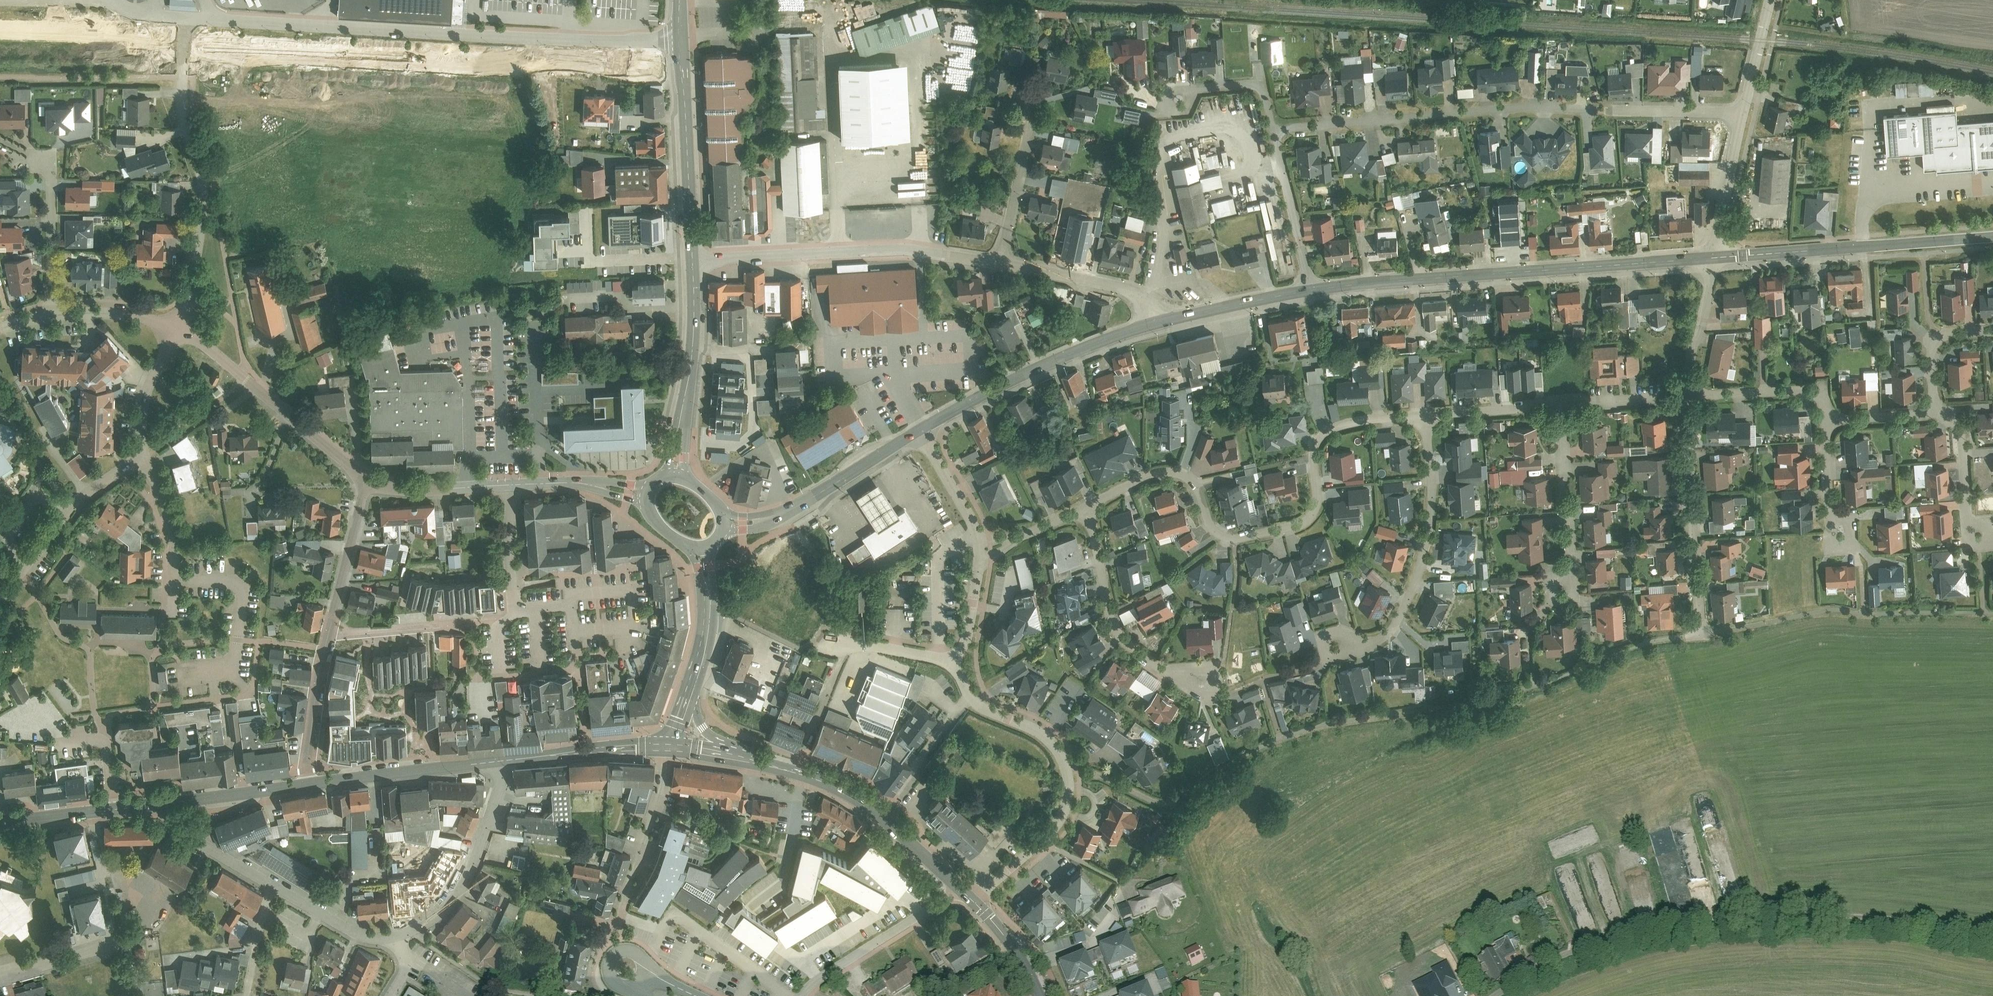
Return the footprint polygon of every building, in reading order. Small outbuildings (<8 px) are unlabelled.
[(337,14),(464,22),(465,0),(338,0),(337,14)] [(1726,11),(1742,14),(1746,0),(1728,0),(1726,11)] [(927,3),(854,28),(859,52),(940,27),(932,3),(927,3)] [(1069,10),(1035,8),(1035,15),(1068,17),(1069,10)] [(1191,16),(1186,16),(1186,37),(1197,37),(1197,25),(1191,26),(1191,16)] [(1184,18),(1172,18),(1172,27),(1184,26),(1184,18)] [(777,30),(780,129),(825,128),(824,104),(818,104),(815,29),(777,30)] [(1174,48),(1157,49),(1158,71),(1177,70),(1176,52),(1184,52),(1184,32),(1173,33),(1174,48)] [(1409,35),(1400,32),(1395,46),(1404,49),(1409,35)] [(1026,38),(1005,35),(1001,59),(1022,63),(1026,38)] [(1129,39),(1113,39),(1114,59),(1124,59),(1124,74),(1144,73),(1143,59),(1147,58),(1146,36),(1129,37),(1129,39)] [(1208,49),(1191,50),(1192,72),(1216,71),(1215,55),(1223,55),(1222,36),(1207,36),(1208,49)] [(1262,39),(1263,62),(1283,61),(1282,37),(1262,39)] [(736,50),(702,51),(711,237),(759,236),(766,234),(773,226),(772,193),(782,193),(782,182),(772,182),(771,176),(765,171),(749,172),(748,161),(740,161),(740,157),(744,157),(741,98),(755,97),(752,53),(738,53),(736,50)] [(1529,51),(1529,79),(1539,79),(1539,51),(1529,51)] [(1703,51),(1692,51),(1692,62),(1692,76),(1701,76),(1701,73),(1702,73),(1703,51)] [(1362,61),(1342,63),(1343,82),(1338,82),(1339,100),(1366,98),(1365,82),(1366,82),(1366,71),(1374,70),(1373,60),(1372,53),(1361,54),(1362,61)] [(1454,54),(1437,55),(1437,63),(1418,64),(1420,90),(1445,88),(1444,74),(1456,73),(1454,54)] [(971,55),(937,56),(937,82),(972,82),(971,55)] [(1049,57),(1045,75),(1066,79),(1069,62),(1049,57)] [(907,58),(838,61),(841,138),(910,135),(907,58)] [(1670,63),(1649,63),(1649,92),(1687,92),(1687,79),(1692,79),(1692,76),(1692,62),(1688,62),(1688,58),(1676,58),(1676,69),(1670,69),(1670,63)] [(1383,59),(1373,60),(1374,70),(1375,84),(1382,83),(1387,86),(1387,69),(1387,65),(1384,65),(1383,59)] [(1627,72),(1609,73),(1610,95),(1634,94),(1633,76),(1644,75),(1644,61),(1626,62),(1627,72)] [(1009,65),(990,63),(988,85),(1007,87),(1009,65)] [(1499,66),(1501,88),(1521,86),(1519,64),(1499,66)] [(1557,66),(1547,65),(1547,85),(1557,85),(1556,92),(1579,92),(1579,72),(1557,71),(1557,66)] [(1501,88),(1499,66),(1478,67),(1480,90),(1501,88)] [(1387,69),(1387,86),(1388,97),(1410,96),(1409,68),(1387,69)] [(1314,76),(1293,77),(1294,86),(1291,86),(1292,95),(1295,95),(1296,106),(1321,104),(1320,92),(1331,91),(1330,71),(1314,72),(1314,76)] [(1701,76),(1700,94),(1724,95),(1725,74),(1702,73),(1701,73),(1701,76)] [(1896,83),(1896,97),(1934,95),(1934,81),(1896,83)] [(0,106),(0,126),(25,125),(24,110),(32,110),(31,86),(13,87),(14,106),(0,106)] [(138,86),(122,86),(122,98),(127,98),(127,120),(148,121),(149,95),(137,95),(138,86)] [(1474,86),(1458,87),(1459,97),(1475,95),(1474,86)] [(1116,91),(1095,87),(1094,94),(1115,98),(1116,91)] [(1097,95),(1076,92),(1072,118),(1083,120),(1084,112),(1094,114),(1094,109),(1097,110),(1099,100),(1096,99),(1097,95)] [(664,96),(644,96),(644,105),(644,118),(665,117),(664,96)] [(770,98),(757,99),(757,112),(770,112),(770,98)] [(73,102),(45,103),(45,128),(73,127),(73,120),(91,120),(91,99),(73,100),(73,102)] [(619,122),(619,106),(614,106),(614,101),(584,100),(584,123),(609,123),(609,134),(619,134),(619,122)] [(1808,103),(1788,100),(1786,109),(1806,112),(1808,103)] [(977,117),(984,118),(985,113),(996,115),(998,106),(986,104),(985,111),(979,110),(977,117)] [(644,105),(621,106),(622,130),(641,129),(641,118),(644,118),(644,105)] [(1142,108),(1125,105),(1122,119),(1139,122),(1142,108)] [(1772,107),(1767,127),(1787,131),(1792,111),(1772,107)] [(1959,121),(1958,108),(1885,115),(1888,154),(1923,151),(1925,169),(1937,168),(1937,171),(1992,166),(1992,118),(1959,121)] [(1003,121),(984,118),(980,141),(999,145),(1003,121)] [(117,133),(115,133),(115,146),(123,146),(123,153),(133,152),(135,152),(136,128),(117,127),(117,133)] [(1500,127),(1478,128),(1480,157),(1498,156),(1498,163),(1510,163),(1509,142),(1501,142),(1500,127)] [(1525,130),(1515,139),(1523,148),(1520,151),(1533,164),(1538,160),(1542,164),(1544,161),(1549,161),(1553,163),(1555,159),(1560,163),(1571,147),(1569,146),(1576,136),(1565,127),(1558,135),(1550,135),(1550,133),(1541,134),(1541,136),(1532,137),(1525,130)] [(1626,133),(1625,158),(1651,158),(1651,164),(1661,164),(1662,129),(1653,128),(1652,134),(1626,133)] [(1712,128),(1684,128),(1684,143),(1671,143),(1671,161),(1680,161),(1684,161),(1684,153),(1711,154),(1712,128)] [(1594,144),(1590,144),(1590,149),(1583,150),(1584,168),(1590,168),(1590,171),(1605,170),(1605,164),(1616,164),(1614,132),(1593,133),(1594,144)] [(648,139),(635,139),(635,152),(665,152),(665,133),(648,133),(648,139)] [(1061,153),(1065,153),(1066,148),(1078,150),(1080,138),(1065,135),(1063,145),(1061,153)] [(819,136),(780,138),(783,212),(822,210),(819,136)] [(1436,137),(1399,139),(1401,160),(1421,159),(1422,169),(1439,168),(1439,155),(1437,155),(1436,137)] [(1369,140),(1343,141),(1344,171),(1362,170),(1362,176),(1381,175),(1380,173),(1387,173),(1385,163),(1383,157),(1369,158),(1369,140)] [(1063,145),(1042,142),(1039,158),(1057,161),(1056,166),(1069,168),(1071,155),(1065,153),(1061,153),(1063,145)] [(1323,145),(1297,146),(1298,164),(1302,164),(1302,171),(1317,171),(1317,180),(1332,180),(1331,160),(1323,160),(1323,145)] [(133,152),(125,155),(132,174),(149,168),(151,172),(171,165),(166,151),(154,155),(151,146),(135,152),(133,152)] [(1394,149),(1382,153),(1383,157),(1385,163),(1397,160),(1394,149)] [(1793,157),(1763,155),(1761,197),(1791,199),(1793,157)] [(1466,161),(1457,162),(1458,171),(1466,171),(1466,161)] [(1696,183),(1697,220),(1710,220),(1710,161),(1684,161),(1680,161),(1681,183),(1696,183)] [(1196,162),(1171,167),(1184,226),(1210,220),(1208,210),(1202,186),(1199,174),(1196,162)] [(1220,170),(1199,174),(1202,186),(1223,182),(1220,170)] [(1092,173),(1085,172),(1083,180),(1091,181),(1092,173)] [(1529,173),(1522,182),(1529,188),(1537,180),(1529,173)] [(1068,179),(1052,177),(1049,193),(1065,196),(1068,179)] [(4,210),(29,210),(28,184),(15,184),(15,178),(0,178),(0,190),(3,190),(4,210)] [(81,187),(64,187),(64,207),(90,207),(90,189),(102,189),(102,178),(81,178),(81,187)] [(155,188),(161,189),(161,208),(182,208),(183,186),(168,186),(168,180),(155,180),(155,188)] [(1413,190),(1393,194),(1394,199),(1396,205),(1396,208),(1416,203),(1415,199),(1413,190)] [(1806,197),(1803,226),(1827,228),(1829,208),(1838,209),(1840,192),(1825,190),(1824,199),(1806,197)] [(1644,192),(1635,197),(1639,204),(1648,199),(1644,192)] [(1424,214),(1430,240),(1433,250),(1450,246),(1448,237),(1451,236),(1445,208),(1447,207),(1443,193),(1415,199),(1416,203),(1419,216),(1424,214)] [(1057,199),(1030,194),(1026,215),(1054,220),(1057,199)] [(1686,194),(1668,194),(1668,212),(1659,212),(1660,237),(1694,236),(1693,215),(1687,215),(1686,194)] [(1213,209),(1208,210),(1210,220),(1216,219),(1215,216),(1237,211),(1234,197),(1211,202),(1213,209)] [(981,201),(965,199),(962,215),(977,217),(978,211),(980,211),(981,201)] [(1394,199),(1386,201),(1388,207),(1396,205),(1394,199)] [(1591,228),(1592,248),(1614,246),(1613,228),(1601,229),(1600,216),(1607,216),(1606,200),(1568,202),(1568,214),(1583,213),(1584,222),(1589,222),(1589,228),(1591,228)] [(1123,206),(1114,204),(1111,214),(1120,216),(1123,206)] [(556,264),(556,252),(555,232),(569,232),(569,227),(579,227),(578,205),(569,205),(569,215),(552,216),(552,218),(539,218),(539,229),(533,230),(534,248),(529,248),(529,254),(524,254),(524,264),(556,264)] [(1497,208),(1501,247),(1521,246),(1518,206),(1497,208)] [(640,211),(607,212),(607,245),(649,244),(649,238),(641,238),(640,211)] [(664,224),(664,211),(640,211),(641,238),(649,238),(665,238),(664,224)] [(82,217),(65,217),(65,244),(86,244),(86,235),(93,234),(93,222),(101,222),(101,213),(82,213),(82,217)] [(1120,225),(1117,236),(1122,237),(1143,242),(1145,231),(1142,230),(1145,217),(1128,214),(1125,226),(1120,225)] [(977,217),(962,215),(960,237),(982,240),(985,218),(977,217)] [(1085,264),(1094,220),(1070,216),(1061,259),(1085,264)] [(13,248),(13,246),(23,246),(23,238),(21,238),(21,224),(1,224),(1,217),(0,217),(0,248),(13,248)] [(1333,236),(1331,218),(1303,221),(1307,239),(1333,236)] [(1581,251),(1580,220),(1566,221),(1567,231),(1563,231),(1563,234),(1551,234),(1552,252),(1581,251)] [(136,265),(162,265),(162,235),(177,235),(177,221),(156,221),(156,227),(142,227),(142,241),(136,241),(136,265)] [(1103,222),(1097,221),(1094,237),(1099,238),(1098,247),(1103,248),(1105,236),(1101,235),(1103,222)] [(1486,224),(1461,225),(1462,244),(1486,243),(1486,224)] [(1649,242),(1648,227),(1641,228),(1641,230),(1636,230),(1637,242),(1649,242)] [(1103,248),(1100,264),(1131,269),(1134,251),(1120,249),(1122,237),(1117,236),(1105,234),(1105,236),(1103,248)] [(1538,234),(1530,234),(1530,250),(1538,249),(1538,234)] [(1246,239),(1248,248),(1256,246),(1257,252),(1268,250),(1265,235),(1246,239)] [(1399,235),(1379,235),(1380,254),(1399,254),(1399,235)] [(1349,239),(1325,242),(1328,262),(1341,261),(1341,258),(1351,256),(1349,239)] [(1174,247),(1176,260),(1187,258),(1185,245),(1174,247)] [(1248,248),(1233,251),(1236,267),(1260,262),(1257,252),(1256,246),(1248,248)] [(1217,248),(1197,253),(1200,269),(1221,265),(1217,248)] [(28,253),(4,258),(11,291),(32,287),(28,269),(31,269),(28,253)] [(106,261),(70,261),(71,286),(104,286),(104,284),(116,284),(116,265),(106,266),(106,261)] [(918,328),(915,266),(868,268),(868,261),(837,263),(837,270),(816,271),(817,289),(829,288),(831,324),(859,322),(860,332),(918,328)] [(245,269),(258,333),(283,328),(270,264),(245,269)] [(716,335),(746,335),(745,298),(765,298),(765,313),(800,312),(799,278),(764,279),(764,268),(754,268),(743,269),(743,279),(707,280),(708,304),(716,304),(716,313),(716,335)] [(1863,268),(1830,270),(1831,301),(1844,300),(1843,289),(1853,288),(1853,297),(1864,296),(1863,268)] [(1918,269),(1908,270),(1909,288),(1919,288),(1918,269)] [(1785,274),(1761,275),(1762,291),(1767,290),(1768,309),(1786,308),(1785,274)] [(1957,290),(1942,291),(1943,315),(1965,314),(1964,300),(1976,299),(1975,274),(1957,275),(1957,290)] [(640,281),(631,281),(632,295),(638,294),(638,298),(664,297),(663,277),(640,278),(640,281)] [(958,279),(959,299),(974,299),(974,303),(982,303),(982,307),(995,307),(994,286),(990,286),(990,278),(958,279)] [(622,279),(613,279),(613,289),(622,289),(622,279)] [(292,290),(295,303),(329,295),(326,282),(292,290)] [(1624,286),(1603,287),(1603,301),(1619,300),(1624,300),(1624,286)] [(1821,287),(1795,287),(1795,309),(1805,309),(1805,323),(1822,322),(1821,287)] [(1907,287),(1888,287),(1888,309),(1909,309),(1909,294),(1907,294),(1907,287)] [(1582,290),(1559,292),(1560,317),(1583,316),(1582,290)] [(1748,291),(1725,292),(1726,310),(1727,312),(1738,311),(1749,310),(1748,291)] [(1666,292),(1640,294),(1640,296),(1641,311),(1650,310),(1651,324),(1654,328),(1660,329),(1666,328),(1668,323),(1666,292)] [(1982,292),(1982,313),(1992,313),(1992,292),(1982,292)] [(1498,306),(1500,333),(1509,332),(1508,316),(1532,314),(1531,294),(1504,296),(1505,306),(1498,306)] [(1078,295),(1076,307),(1084,308),(1086,297),(1078,295)] [(1641,311),(1640,296),(1629,297),(1629,300),(1629,326),(1638,326),(1637,311),(1641,311)] [(1487,297),(1458,299),(1459,323),(1469,322),(1468,315),(1488,314),(1487,297)] [(1093,298),(1089,318),(1108,322),(1112,302),(1093,298)] [(1424,301),(1426,330),(1436,329),(1436,311),(1449,310),(1448,300),(1424,301)] [(1629,300),(1624,300),(1619,300),(1620,326),(1629,326),(1629,300)] [(1385,304),(1376,305),(1378,326),(1415,323),(1414,302),(1406,303),(1385,304)] [(292,311),(302,348),(322,343),(313,306),(292,311)] [(1371,306),(1343,307),(1344,319),(1349,319),(1350,326),(1359,326),(1359,321),(1372,320),(1371,306)] [(1313,308),(1265,314),(1272,367),(1320,361),(1313,308)] [(1039,309),(1028,313),(1033,325),(1044,321),(1039,309)] [(1727,312),(1726,310),(1721,310),(1722,320),(1739,319),(1738,311),(1727,312)] [(568,315),(564,316),(565,337),(634,334),(634,342),(656,341),(655,317),(631,318),(631,313),(622,313),(610,313),(568,315)] [(1006,315),(983,327),(995,349),(1017,338),(1006,315)] [(1771,315),(1756,316),(1757,346),(1772,345),(1771,315)] [(1862,325),(1850,326),(1851,346),(1863,345),(1862,325)] [(354,336),(359,353),(392,344),(387,326),(364,333),(354,336)] [(1903,326),(1885,327),(1885,338),(1894,337),(1895,360),(1914,359),(1913,334),(1903,335),(1903,326)] [(1584,327),(1574,327),(1574,340),(1584,340),(1584,327)] [(77,345),(22,342),(21,378),(45,379),(51,379),(73,380),(81,388),(78,449),(111,449),(114,382),(102,382),(130,357),(106,331),(86,349),(77,349),(77,345)] [(1179,343),(1154,348),(1156,362),(1157,362),(1158,367),(1156,367),(1158,378),(1159,378),(1162,393),(1172,391),(1170,379),(1179,377),(1181,387),(1246,374),(1244,360),(1222,364),(1215,331),(1188,336),(1178,338),(1179,343)] [(1717,332),(1716,338),(1734,341),(1736,331),(1717,332)] [(1406,332),(1384,334),(1385,347),(1407,345),(1406,332)] [(1714,337),(1707,374),(1728,378),(1730,365),(1732,365),(1736,341),(1734,341),(1716,338),(1714,337)] [(805,346),(804,339),(789,340),(789,345),(776,345),(777,366),(777,367),(799,367),(799,346),(805,346)] [(1417,341),(1409,341),(1409,350),(1418,350),(1417,341)] [(400,368),(392,344),(359,353),(365,373),(369,373),(370,433),(413,432),(413,443),(453,442),(453,445),(462,445),(461,380),(452,367),(400,368)] [(1640,374),(1638,353),(1618,354),(1617,346),(1588,348),(1590,386),(1620,384),(1620,375),(1640,374)] [(1961,349),(1961,360),(1971,359),(1981,359),(1981,348),(1961,349)] [(1138,366),(1132,349),(1113,355),(1118,371),(1119,373),(1130,369),(1138,366)] [(315,357),(321,369),(332,364),(327,351),(315,357)] [(1864,370),(1865,376),(1865,378),(1868,378),(1868,388),(1879,388),(1878,356),(1872,356),(1873,369),(1864,370)] [(777,371),(777,367),(777,366),(767,366),(766,357),(754,357),(755,371),(756,371),(773,371),(776,371),(777,371)] [(1961,360),(1949,361),(1950,384),(1972,383),(1971,359),(1961,360)] [(1393,373),(1394,401),(1416,399),(1415,379),(1427,379),(1428,398),(1449,397),(1447,367),(1428,368),(1427,360),(1409,361),(1410,372),(1393,373)] [(1338,381),(1340,404),(1372,402),(1371,387),(1385,386),(1383,364),(1360,365),(1361,380),(1338,381)] [(1893,373),(1896,373),(1895,365),(1882,366),(1883,374),(1893,374),(1893,373)] [(800,381),(799,367),(777,367),(777,371),(776,371),(777,381),(775,381),(775,392),(779,392),(780,407),(801,406),(800,393),(804,393),(804,381),(800,381)] [(1115,370),(1096,377),(1101,395),(1121,388),(1120,386),(1127,383),(1126,379),(1133,377),(1130,369),(1119,373),(1118,371),(1115,372),(1115,370)] [(1458,370),(1458,395),(1495,394),(1495,369),(1458,370)] [(578,383),(577,370),(541,371),(541,384),(578,383)] [(1079,370),(1063,376),(1073,403),(1090,396),(1079,370)] [(756,371),(756,384),(774,384),(773,371),(756,371)] [(343,385),(356,384),(355,372),(333,375),(334,387),(343,385)] [(745,374),(719,372),(715,427),(741,429),(742,407),(748,407),(748,396),(743,395),(745,374)] [(1896,373),(1893,373),(1893,374),(1894,398),(1917,397),(1916,372),(1896,373)] [(1287,373),(1264,375),(1266,392),(1288,390),(1287,373)] [(562,419),(563,441),(613,439),(645,438),(644,401),(643,376),(620,377),(621,391),(594,392),(595,418),(562,419)] [(1852,378),(1844,378),(1844,400),(1850,400),(1850,401),(1860,401),(1860,399),(1868,399),(1868,388),(1868,378),(1865,378),(1859,378),(1859,376),(1852,376),(1852,378)] [(51,379),(45,379),(45,385),(37,389),(40,394),(33,398),(51,430),(66,421),(49,389),(50,387),(51,379)] [(334,387),(314,388),(317,414),(345,412),(343,385),(334,387)] [(1984,389),(1976,389),(1977,397),(1985,397),(1984,389)] [(1024,392),(1002,402),(1011,422),(1033,413),(1024,392)] [(847,396),(781,434),(790,450),(794,447),(805,466),(867,430),(851,403),(847,396)] [(775,397),(757,398),(758,412),(775,411),(775,397)] [(1180,422),(1180,398),(1163,398),(1163,412),(1161,412),(1161,429),(1158,429),(1158,439),(1162,438),(1162,443),(1181,443),(1181,433),(1185,433),(1185,422),(1180,422)] [(1046,406),(1039,407),(1043,418),(1050,416),(1046,406)] [(1774,407),(1775,431),(1802,430),(1802,438),(1813,437),(1812,413),(1798,414),(1797,406),(1774,407)] [(1623,410),(1615,411),(1615,417),(1622,417),(1623,420),(1628,419),(1628,412),(1623,412),(1623,410)] [(1708,413),(1709,435),(1733,434),(1734,441),(1750,440),(1749,423),(1737,424),(1736,411),(1708,413)] [(1980,431),(1992,431),(1992,412),(1980,413),(1980,431)] [(1264,424),(1267,449),(1284,447),(1283,443),(1296,442),(1295,430),(1307,429),(1305,413),(1290,415),(1291,421),(1264,424)] [(980,415),(964,422),(976,449),(992,441),(980,415)] [(13,465),(6,455),(8,454),(11,449),(13,445),(13,441),(17,441),(17,436),(15,429),(13,425),(7,422),(0,420),(0,473),(13,465)] [(1666,421),(1644,422),(1645,442),(1668,440),(1666,421)] [(1606,423),(1583,425),(1584,449),(1607,447),(1607,445),(1606,423)] [(1932,424),(1914,425),(1914,436),(1925,435),(1926,455),(1947,454),(1946,430),(1932,430),(1932,424)] [(1538,451),(1538,427),(1515,428),(1515,432),(1509,432),(1510,442),(1515,442),(1515,451),(1538,451)] [(228,430),(217,431),(219,445),(229,444),(228,430)] [(413,432),(370,433),(370,456),(405,456),(406,465),(453,464),(453,445),(453,442),(413,443),(413,432)] [(1397,432),(1377,433),(1378,445),(1391,445),(1391,466),(1412,466),(1412,441),(1397,442),(1397,432)] [(187,433),(172,443),(181,456),(182,458),(189,456),(190,459),(199,455),(196,447),(187,433)] [(1202,433),(1196,451),(1208,456),(1215,437),(1202,433)] [(1127,435),(1086,455),(1100,483),(1126,471),(1121,460),(1136,453),(1127,435)] [(239,440),(233,440),(233,455),(241,455),(241,459),(254,459),(254,455),(261,455),(261,443),(252,443),(252,436),(239,436),(239,440)] [(1471,436),(1445,438),(1447,465),(1473,463),(1471,436)] [(1846,438),(1847,459),(1860,459),(1870,458),(1870,457),(1869,437),(1846,438)] [(1236,443),(1213,448),(1217,466),(1240,461),(1236,443)] [(1800,443),(1780,444),(1781,465),(1775,465),(1776,482),(1812,480),(1811,451),(1801,452),(1800,443)] [(1607,445),(1607,447),(1608,455),(1626,454),(1625,444),(1607,445)] [(1648,444),(1630,445),(1631,453),(1648,452),(1648,444)] [(1722,458),(1706,459),(1708,486),(1732,485),(1731,470),(1736,469),(1735,463),(1743,462),(1742,450),(1721,451),(1722,458)] [(979,451),(964,458),(967,464),(979,458),(981,464),(997,456),(993,451),(982,455),(979,451)] [(1356,451),(1331,452),(1333,477),(1346,476),(1347,484),(1365,483),(1364,474),(1357,474),(1356,451)] [(1518,459),(1518,467),(1543,466),(1543,458),(1535,458),(1535,451),(1525,451),(1525,458),(1518,459)] [(81,453),(69,461),(81,479),(93,471),(81,453)] [(1059,474),(1067,491),(1085,483),(1080,472),(1085,469),(1078,454),(1070,458),(1072,464),(1057,471),(1059,474)] [(182,458),(172,461),(179,486),(197,482),(190,459),(189,456),(182,458)] [(1635,458),(1636,477),(1651,476),(1651,493),(1671,492),(1670,456),(1635,458)] [(1870,458),(1860,459),(1860,466),(1879,465),(1878,457),(1870,457),(1870,458)] [(1599,470),(1582,471),(1584,497),(1610,496),(1609,474),(1617,474),(1616,459),(1599,460),(1599,470)] [(740,467),(733,496),(757,502),(763,474),(769,476),(771,465),(752,461),(750,469),(740,467)] [(1246,473),(1240,474),(1242,483),(1264,478),(1262,469),(1258,470),(1256,461),(1244,464),(1246,473)] [(1926,468),(1933,468),(1933,461),(1915,463),(1916,486),(1928,486),(1926,468)] [(1483,465),(1457,466),(1458,480),(1449,481),(1451,511),(1476,510),(1475,482),(1484,482),(1483,465)] [(1879,465),(1860,466),(1851,466),(1852,476),(1866,475),(1866,479),(1886,478),(1886,476),(1892,476),(1892,467),(1886,467),(1886,466),(1879,465)] [(993,466),(976,474),(992,509),(1016,498),(1005,474),(998,477),(993,466)] [(1933,468),(1926,468),(1928,486),(1928,492),(1951,491),(1950,467),(1933,468)] [(1502,481),(1525,481),(1525,478),(1528,478),(1527,468),(1502,469),(1502,481)] [(1284,469),(1265,473),(1270,493),(1278,491),(1280,499),(1301,494),(1297,477),(1287,480),(1284,469)] [(1499,471),(1490,471),(1491,486),(1500,485),(1499,471)] [(1059,474),(1041,482),(1039,477),(1030,481),(1037,496),(1044,493),(1049,505),(1069,496),(1067,491),(1059,474)] [(1852,476),(1846,476),(1847,501),(1856,500),(1856,502),(1864,501),(1864,499),(1867,499),(1866,479),(1866,475),(1852,476)] [(1528,478),(1525,478),(1525,481),(1526,502),(1550,501),(1549,477),(1528,478)] [(216,479),(210,481),(213,494),(220,492),(216,479)] [(856,494),(876,526),(898,512),(877,480),(856,494)] [(1241,481),(1218,486),(1222,504),(1225,504),(1245,499),(1241,481)] [(1390,496),(1391,519),(1413,518),(1411,490),(1405,490),(1404,481),(1386,482),(1386,496),(1390,496)] [(1791,519),(1792,527),(1812,526),(1812,518),(1815,518),(1815,505),(1813,506),(1813,495),(1804,495),(1803,487),(1783,488),(1783,498),(1789,498),(1790,519),(1791,519)] [(1175,489),(1155,494),(1160,512),(1180,507),(1175,489)] [(1350,505),(1335,505),(1336,525),(1364,524),(1363,510),(1372,510),(1371,490),(1350,491),(1350,505)] [(1916,496),(1910,491),(1903,497),(1909,503),(1916,496)] [(586,494),(523,498),(528,570),(591,566),(587,505),(586,494)] [(306,498),(305,514),(323,516),(321,530),(338,531),(341,508),(319,506),(319,499),(306,498)] [(1245,499),(1225,504),(1228,520),(1250,515),(1251,515),(1248,498),(1245,499)] [(1735,498),(1714,498),(1714,518),(1724,518),(1736,518),(1735,498)] [(94,518),(116,534),(126,521),(130,516),(107,500),(94,518)] [(434,501),(380,503),(381,520),(383,520),(400,519),(414,519),(415,533),(436,532),(435,524),(434,501)] [(1265,501),(1258,503),(1261,512),(1251,515),(1250,515),(1251,523),(1258,521),(1259,525),(1270,522),(1265,501)] [(1601,517),(1584,518),(1586,543),(1607,542),(1606,522),(1612,521),(1611,508),(1618,507),(1618,501),(1600,502),(1601,517)] [(1941,507),(1941,501),(1921,502),(1921,504),(1911,505),(1911,515),(1922,514),(1921,513),(1924,513),(1925,533),(1953,532),(1952,507),(1941,507)] [(474,503),(452,504),(452,519),(461,519),(462,530),(475,529),(474,503)] [(1651,514),(1662,513),(1661,504),(1646,505),(1646,514),(1651,514)] [(1885,519),(1898,519),(1898,516),(1904,515),(1903,504),(1885,505),(1885,519)] [(593,505),(587,505),(591,566),(591,569),(598,569),(597,564),(593,508),(593,505)] [(285,506),(259,506),(259,522),(285,522),(285,506)] [(593,508),(597,564),(615,563),(615,561),(621,558),(621,556),(629,556),(629,558),(636,559),(647,558),(654,558),(654,552),(653,539),(645,534),(613,536),(613,534),(612,508),(598,508),(593,508)] [(917,529),(905,508),(898,512),(876,526),(862,535),(865,541),(872,552),(875,555),(917,529)] [(1134,509),(1112,516),(1118,534),(1138,527),(1140,534),(1149,531),(1143,514),(1136,516),(1134,509)] [(1186,509),(1154,517),(1159,536),(1191,527),(1186,509)] [(1027,510),(1024,517),(1032,521),(1035,514),(1027,510)] [(1672,534),(1671,513),(1662,513),(1651,514),(1652,530),(1649,530),(1649,535),(1672,534)] [(1517,538),(1507,538),(1507,553),(1519,553),(1519,559),(1544,558),(1543,518),(1525,518),(1525,530),(1516,531),(1517,538)] [(1724,518),(1714,518),(1710,518),(1710,531),(1725,530),(1724,518)] [(400,519),(383,520),(383,541),(389,541),(400,540),(401,540),(400,519)] [(1885,519),(1877,520),(1878,534),(1876,535),(1877,547),(1903,545),(1902,519),(1898,519),(1885,519)] [(152,545),(141,546),(141,532),(126,521),(116,534),(128,542),(128,549),(120,549),(119,578),(136,578),(136,575),(143,576),(143,573),(152,573),(152,545)] [(444,523),(435,524),(436,532),(436,543),(438,543),(439,556),(445,556),(444,539),(444,523)] [(1389,539),(1382,562),(1402,568),(1409,544),(1395,540),(1398,530),(1380,524),(1377,535),(1389,539)] [(1192,528),(1180,536),(1188,549),(1200,541),(1192,528)] [(1446,531),(1443,561),(1457,562),(1456,570),(1474,571),(1475,561),(1467,560),(1468,549),(1476,550),(1477,533),(1446,531)] [(1304,553),(1292,557),(1297,576),(1314,571),(1313,567),(1328,562),(1333,553),(1327,534),(1308,540),(1304,550),(1304,553)] [(1078,535),(1056,537),(1061,564),(1049,566),(1051,582),(1072,573),(1070,563),(1083,561),(1081,543),(1079,543),(1078,535)] [(299,538),(300,542),(322,546),(322,537),(299,538)] [(285,540),(278,542),(280,552),(288,549),(285,540)] [(389,541),(386,555),(396,557),(400,540),(389,541)] [(1657,549),(1667,548),(1666,540),(1646,540),(1647,547),(1637,547),(1638,553),(1648,552),(1648,554),(1657,554),(1657,549)] [(1725,551),(1711,551),(1712,574),(1736,573),(1736,564),(1733,564),(1733,554),(1739,553),(1738,540),(1725,541),(1725,551)] [(300,542),(293,541),(290,557),(316,562),(314,573),(329,576),(334,548),(322,546),(300,542)] [(872,552),(865,541),(847,552),(854,563),(872,552)] [(461,542),(451,542),(451,551),(461,550),(461,542)] [(1616,546),(1597,548),(1598,555),(1616,554),(1616,546)] [(1286,586),(1298,583),(1291,559),(1283,561),(1271,547),(1246,554),(1249,568),(1253,567),(1254,573),(1261,571),(1267,574),(1269,583),(1284,578),(1286,586)] [(1667,548),(1657,549),(1657,554),(1658,571),(1679,570),(1677,548),(1667,548)] [(360,549),(356,567),(382,573),(386,555),(360,549)] [(1136,560),(1118,563),(1120,580),(1122,579),(1123,589),(1144,586),(1140,563),(1149,561),(1147,549),(1135,551),(1136,560)] [(1939,566),(1954,565),(1953,549),(1934,549),(1934,566),(1939,566)] [(654,558),(647,558),(648,576),(650,575),(650,578),(651,593),(662,592),(678,591),(677,576),(676,567),(672,567),(671,551),(654,552),(654,558)] [(460,552),(448,553),(448,566),(460,565),(460,552)] [(1027,555),(1016,558),(1023,589),(1035,586),(1027,555)] [(1607,557),(1587,557),(1588,578),(1607,578),(1607,557)] [(70,559),(60,574),(71,581),(81,566),(70,559)] [(1234,580),(1233,560),(1221,560),(1221,570),(1218,570),(1205,563),(1203,560),(1187,572),(1194,584),(1197,583),(1206,591),(1226,591),(1226,580),(1234,580)] [(1848,563),(1827,564),(1827,583),(1839,583),(1839,585),(1846,584),(1849,584),(1849,571),(1848,563)] [(1754,564),(1751,573),(1764,577),(1766,568),(1754,564)] [(1905,564),(1880,564),(1880,582),(1881,585),(1896,585),(1896,583),(1905,583),(1905,564)] [(1968,564),(1954,565),(1939,566),(1941,593),(1970,591),(1968,564)] [(1374,566),(1367,573),(1374,580),(1373,582),(1379,585),(1386,577),(1374,566)] [(1338,569),(1331,571),(1334,586),(1340,584),(1342,584),(1338,569)] [(1857,571),(1849,571),(1849,584),(1846,584),(1846,590),(1857,590),(1857,571)] [(1090,597),(1090,594),(1087,575),(1068,578),(1069,583),(1062,584),(1063,586),(1058,586),(1058,589),(1055,590),(1059,618),(1080,614),(1078,599),(1090,597)] [(1632,575),(1622,575),(1622,586),(1633,586),(1632,575)] [(444,584),(411,578),(406,601),(441,609),(497,605),(495,581),(444,584)] [(1507,591),(1511,591),(1511,584),(1517,583),(1517,578),(1492,579),(1493,590),(1507,590),(1507,591)] [(1453,579),(1435,579),(1435,592),(1447,598),(1447,594),(1454,594),(1453,579)] [(1728,580),(1729,589),(1737,588),(1737,591),(1746,590),(1746,585),(1746,579),(1728,580)] [(1373,582),(1371,581),(1359,605),(1380,616),(1393,592),(1379,585),(1373,582)] [(1675,590),(1675,592),(1678,592),(1678,582),(1650,584),(1650,592),(1675,590)] [(1880,582),(1870,582),(1871,601),(1881,600),(1881,585),(1880,582)] [(1517,583),(1511,584),(1511,591),(1512,609),(1532,608),(1531,583),(1517,583)] [(1149,599),(1138,604),(1141,610),(1139,611),(1145,625),(1147,625),(1148,627),(1174,614),(1173,612),(1176,610),(1169,596),(1166,597),(1163,592),(1166,591),(1162,584),(1146,592),(1149,599)] [(1316,620),(1339,614),(1335,600),(1343,598),(1340,584),(1334,586),(1323,589),(1325,597),(1310,601),(1316,620)] [(350,590),(347,606),(370,611),(373,595),(395,600),(397,589),(376,585),(374,594),(350,590)] [(1037,597),(1035,588),(1017,593),(1018,608),(1014,614),(1009,619),(1006,617),(994,633),(995,634),(989,640),(1009,655),(1022,638),(1021,636),(1026,627),(1044,624),(1039,596),(1037,597)] [(1729,589),(1712,590),(1714,614),(1721,613),(1721,615),(1732,614),(1731,613),(1738,612),(1737,591),(1737,588),(1729,589)] [(1435,592),(1431,590),(1420,615),(1437,623),(1449,599),(1447,598),(1435,592)] [(1650,592),(1642,592),(1643,607),(1648,606),(1649,628),(1675,626),(1674,605),(1676,605),(1675,592),(1675,590),(1650,592)] [(686,591),(678,591),(662,592),(663,617),(663,622),(688,620),(687,606),(686,591)] [(284,594),(270,593),(270,604),(283,605),(284,594)] [(303,610),(301,623),(319,626),(322,602),(305,600),(304,601),(297,600),(296,609),(303,610)] [(1605,604),(1597,604),(1598,627),(1607,627),(1607,633),(1625,632),(1623,600),(1605,601),(1605,604)] [(96,601),(60,602),(61,622),(69,621),(96,621),(96,601)] [(1284,605),(1288,618),(1270,623),(1274,640),(1276,640),(1278,648),(1285,646),(1286,650),(1302,646),(1296,622),(1304,620),(1299,601),(1284,605)] [(1139,616),(1135,606),(1120,613),(1125,623),(1139,616)] [(1090,611),(1080,615),(1083,622),(1093,618),(1090,611)] [(100,612),(100,637),(156,637),(156,613),(100,612)] [(1188,627),(1189,652),(1216,650),(1215,635),(1224,634),(1222,615),(1208,616),(1209,625),(1188,627)] [(1591,615),(1583,615),(1583,628),(1592,627),(1591,615)] [(688,620),(663,622),(656,646),(680,653),(688,620)] [(1576,628),(1576,620),(1551,621),(1552,637),(1545,637),(1545,644),(1547,643),(1547,654),(1563,653),(1563,644),(1577,644),(1576,628)] [(1095,624),(1074,635),(1085,657),(1076,661),(1081,669),(1104,658),(1100,649),(1106,646),(1095,624)] [(1502,638),(1505,637),(1504,627),(1487,628),(1488,636),(1493,636),(1493,640),(1502,640),(1502,638)] [(453,650),(453,664),(466,663),(465,634),(453,634),(453,638),(453,650)] [(1519,661),(1518,637),(1505,637),(1502,638),(1502,640),(1493,640),(1491,640),(1492,654),(1503,654),(1503,662),(1519,661)] [(453,638),(439,638),(439,651),(453,650),(453,638)] [(731,638),(718,672),(744,681),(756,647),(731,638)] [(1453,648),(1435,649),(1437,673),(1465,671),(1464,649),(1471,649),(1470,638),(1452,639),(1453,648)] [(427,679),(426,646),(417,646),(408,647),(408,654),(400,654),(391,654),(391,658),(382,658),(373,659),(374,690),(383,690),(392,689),(392,685),(401,684),(409,684),(409,680),(418,680),(427,679)] [(628,694),(631,719),(658,717),(680,653),(656,646),(641,692),(628,694)] [(268,659),(283,661),(284,648),(270,647),(268,659)] [(1409,653),(1376,654),(1377,680),(1383,679),(1383,683),(1394,683),(1394,679),(1403,678),(1403,690),(1415,689),(1416,699),(1426,698),(1424,663),(1409,664),(1409,653)] [(339,765),(352,766),(371,760),(407,758),(404,726),(355,728),(355,719),(355,691),(353,691),(360,662),(337,657),(329,694),(331,743),(327,763),(339,765)] [(632,728),(631,719),(628,694),(627,687),(608,689),(606,658),(595,659),(585,660),(592,731),(601,730),(632,728)] [(1009,675),(1013,682),(1031,671),(1023,658),(1015,664),(1018,669),(1009,675)] [(1115,658),(1102,678),(1123,692),(1136,672),(1115,658)] [(287,680),(309,681),(311,663),(283,661),(282,671),(288,671),(287,680)] [(166,662),(154,662),(156,688),(168,687),(166,662)] [(1361,663),(1339,670),(1342,680),(1339,681),(1344,700),(1369,693),(1367,683),(1362,666),(1361,663)] [(911,678),(877,664),(873,673),(868,671),(858,697),(861,698),(856,708),(863,725),(887,735),(911,678)] [(1362,666),(1367,683),(1373,682),(1371,664),(1362,666)] [(1144,667),(1131,685),(1149,699),(1163,680),(1144,667)] [(537,725),(540,735),(559,733),(576,732),(574,701),(569,701),(569,697),(574,697),(571,670),(549,672),(529,673),(530,679),(531,699),(537,725)] [(1025,674),(1018,693),(1022,694),(1020,698),(1028,701),(1037,704),(1038,700),(1043,702),(1051,681),(1044,678),(1045,676),(1031,671),(1029,676),(1025,674)] [(744,681),(718,672),(712,690),(745,702),(744,706),(761,712),(765,701),(756,697),(760,687),(744,681)] [(926,676),(916,672),(907,694),(917,697),(926,676)] [(631,673),(626,674),(627,687),(628,694),(641,692),(631,673)] [(790,685),(777,716),(791,721),(795,712),(809,717),(823,680),(808,674),(801,690),(790,685)] [(19,675),(6,682),(17,702),(30,695),(19,675)] [(278,691),(281,691),(283,677),(270,676),(269,682),(258,681),(257,689),(278,691)] [(505,693),(506,693),(506,679),(495,679),(495,681),(497,699),(505,699),(505,693)] [(531,699),(530,679),(523,680),(523,682),(517,682),(517,692),(521,692),(521,700),(531,699)] [(1285,700),(1286,684),(1285,680),(1272,683),(1275,700),(1285,700)] [(447,716),(447,713),(445,683),(436,683),(437,690),(438,705),(438,716),(447,716)] [(1320,687),(1286,684),(1285,700),(1284,705),(1296,706),(1296,711),(1306,712),(1306,707),(1318,708),(1320,687)] [(1260,686),(1244,691),(1247,700),(1263,694),(1260,686)] [(437,690),(415,691),(416,728),(427,728),(438,727),(438,716),(437,690)] [(1158,690),(1145,708),(1166,723),(1178,705),(1158,690)] [(283,727),(302,729),(306,694),(281,691),(278,691),(276,704),(286,704),(283,727)] [(504,750),(542,747),(540,735),(537,725),(523,726),(521,700),(521,692),(517,692),(506,693),(505,693),(505,699),(505,709),(506,718),(506,728),(503,728),(504,750)] [(885,745),(873,774),(891,789),(912,764),(907,759),(919,742),(939,717),(915,698),(906,695),(885,745)] [(1079,716),(1072,726),(1103,747),(1108,741),(1118,727),(1114,724),(1120,715),(1092,696),(1083,709),(1080,707),(1075,714),(1079,716)] [(236,699),(225,700),(227,711),(231,738),(241,736),(238,713),(236,699)] [(531,699),(521,700),(523,726),(537,725),(531,699)] [(1255,700),(1226,711),(1234,731),(1263,720),(1255,700)] [(163,710),(164,716),(167,723),(196,719),(199,754),(216,753),(214,742),(224,741),(219,709),(210,710),(209,704),(163,710)] [(241,736),(242,747),(254,746),(254,748),(286,744),(285,736),(283,737),(282,731),(277,732),(276,722),(262,723),(260,711),(238,713),(241,736)] [(461,753),(468,753),(466,720),(466,713),(453,713),(447,713),(447,716),(438,716),(438,727),(440,755),(461,753)] [(164,716),(163,715),(158,721),(161,740),(172,736),(167,723),(164,716)] [(777,716),(770,737),(797,747),(805,726),(791,721),(777,716)] [(118,719),(114,724),(114,731),(118,734),(118,737),(124,744),(126,752),(129,754),(132,769),(136,768),(137,773),(180,768),(179,757),(177,743),(147,747),(147,740),(151,736),(150,729),(153,725),(153,717),(133,719),(131,717),(118,719)] [(466,720),(468,753),(487,751),(504,750),(503,728),(500,729),(500,722),(488,723),(489,728),(485,728),(482,729),(481,719),(471,720),(466,720)] [(824,719),(811,749),(842,761),(858,768),(871,774),(884,743),(824,719)] [(1189,719),(1186,737),(1191,738),(1191,740),(1201,742),(1202,739),(1208,740),(1211,722),(1189,719)] [(1140,743),(1118,727),(1108,741),(1127,754),(1125,755),(1132,764),(1129,766),(1132,771),(1135,769),(1144,783),(1165,768),(1146,739),(1140,743)] [(1221,735),(1214,738),(1215,740),(1208,743),(1216,762),(1230,757),(1221,735)] [(254,746),(242,747),(246,775),(290,770),(287,744),(286,744),(254,748),(254,746)] [(45,750),(37,751),(38,761),(46,760),(45,750)] [(234,751),(216,753),(220,780),(238,777),(234,751)] [(216,753),(199,754),(179,757),(180,768),(182,784),(220,780),(216,753)] [(607,783),(608,759),(569,762),(570,783),(607,783)] [(607,783),(607,791),(621,791),(621,789),(630,789),(631,781),(640,781),(653,782),(653,761),(635,760),(608,759),(607,783)] [(552,789),(552,813),(551,818),(572,819),(570,783),(569,762),(556,762),(515,766),(516,792),(552,789)] [(675,764),(672,788),(721,794),(719,808),(729,809),(731,795),(740,796),(740,795),(743,772),(675,764)] [(34,768),(1,771),(3,792),(8,791),(36,789),(34,768)] [(65,779),(36,782),(38,806),(71,803),(71,800),(70,797),(89,795),(87,772),(65,774),(65,779)] [(427,778),(427,784),(429,805),(438,804),(438,802),(461,803),(483,804),(484,779),(472,779),(445,778),(427,778)] [(622,805),(644,811),(652,785),(653,782),(640,781),(636,795),(626,794),(622,805)] [(397,784),(381,785),(384,820),(401,819),(397,784)] [(406,786),(399,786),(403,819),(404,819),(430,817),(429,805),(427,784),(406,786)] [(370,804),(368,786),(348,788),(348,790),(349,806),(351,805),(364,804),(370,804)] [(325,789),(305,793),(308,810),(328,807),(325,789)] [(332,792),(334,810),(350,809),(349,806),(348,790),(340,791),(332,792)] [(293,795),(281,797),(284,814),(299,811),(308,810),(305,793),(293,795)] [(948,794),(927,819),(974,856),(985,842),(994,831),(948,794)] [(738,808),(740,808),(747,809),(748,796),(740,795),(740,796),(738,808)] [(822,796),(816,809),(824,814),(814,831),(823,836),(831,821),(843,827),(842,829),(856,838),(868,823),(863,818),(858,815),(842,806),(832,801),(822,796)] [(752,797),(750,815),(776,819),(779,801),(752,797)] [(1132,808),(1113,800),(1101,827),(1104,828),(1101,834),(1118,842),(1125,826),(1132,829),(1139,813),(1131,810),(1132,808)] [(461,811),(461,803),(438,802),(438,804),(439,812),(443,812),(443,823),(456,823),(455,826),(472,832),(479,812),(465,807),(463,811),(461,811)] [(231,815),(214,821),(224,845),(230,843),(271,827),(270,825),(261,803),(246,808),(231,815)] [(364,804),(351,805),(351,828),(352,867),(367,867),(367,826),(364,804)] [(430,817),(404,819),(405,840),(460,849),(461,837),(438,833),(440,825),(439,812),(438,804),(429,805),(430,817)] [(1162,812),(1155,808),(1151,817),(1158,820),(1162,812)] [(552,813),(507,809),(506,819),(505,828),(524,830),(523,837),(571,842),(572,819),(551,818),(552,813)] [(308,810),(299,811),(301,825),(311,824),(308,810)] [(691,827),(665,818),(658,838),(662,839),(688,848),(707,854),(713,837),(691,829),(691,827)] [(384,820),(386,842),(402,841),(401,819),(384,820)] [(262,860),(308,890),(314,878),(269,850),(271,846),(258,839),(289,833),(286,821),(270,825),(271,827),(230,843),(233,845),(261,863),(262,860)] [(1101,832),(1083,823),(1072,846),(1090,854),(1101,832)] [(153,825),(105,825),(105,842),(153,841),(153,825)] [(88,828),(55,835),(61,862),(94,855),(88,828)] [(622,851),(625,838),(606,831),(606,846),(622,851)] [(838,835),(832,844),(845,853),(851,844),(838,835)] [(915,874),(874,838),(853,863),(826,850),(822,874),(881,905),(891,888),(889,887),(891,885),(892,883),(902,891),(915,874)] [(688,848),(662,839),(654,862),(645,880),(632,900),(659,910),(672,891),(712,916),(722,900),(725,902),(745,884),(767,866),(759,854),(744,865),(741,862),(749,854),(739,843),(712,872),(711,871),(712,866),(690,860),(688,866),(683,864),(688,848)] [(145,860),(140,868),(178,892),(195,867),(158,844),(147,861),(145,860)] [(822,874),(826,850),(805,845),(794,894),(796,897),(786,904),(791,912),(773,925),(751,912),(745,904),(737,910),(734,907),(727,919),(735,925),(733,929),(768,954),(782,936),(789,943),(839,912),(828,893),(818,900),(816,896),(822,874)] [(631,854),(622,851),(606,846),(602,858),(610,861),(605,874),(622,880),(631,854)] [(390,879),(391,919),(411,917),(409,900),(439,897),(464,854),(441,851),(424,877),(390,879)] [(573,876),(598,880),(600,866),(575,863),(573,876)] [(2,929),(4,929),(8,927),(16,934),(25,927),(22,915),(29,909),(27,892),(31,885),(30,884),(22,887),(18,885),(18,876),(5,870),(7,866),(2,865),(0,868),(0,867),(0,931),(2,929)] [(1100,890),(1081,867),(1058,886),(1066,895),(1077,910),(1100,890)] [(257,888),(219,868),(209,887),(253,912),(264,892),(257,888)] [(479,871),(470,889),(497,903),(501,894),(490,888),(495,878),(479,871)] [(1127,903),(1133,918),(1158,909),(1162,920),(1175,915),(1170,903),(1188,897),(1180,873),(1143,887),(1146,895),(1127,903)] [(609,915),(618,888),(605,884),(606,881),(598,880),(573,876),(570,890),(579,892),(581,895),(588,896),(591,894),(596,896),(592,909),(609,915)] [(1048,886),(1043,890),(1052,900),(1057,896),(1052,891),(1048,886)] [(1066,895),(1058,886),(1052,891),(1057,896),(1060,900),(1066,895)] [(352,901),(357,901),(357,897),(373,896),(372,890),(352,891),(352,901)] [(1052,900),(1043,890),(1021,909),(1040,932),(1062,913),(1052,900)] [(100,892),(75,898),(81,928),(107,923),(100,892)] [(373,896),(357,897),(357,901),(358,919),(389,917),(388,895),(373,896)] [(570,904),(546,899),(544,906),(554,908),(553,914),(567,918),(570,904)] [(462,901),(447,920),(463,933),(464,932),(468,927),(473,931),(482,919),(477,915),(478,914),(462,901)] [(463,933),(447,920),(436,934),(481,969),(484,965),(489,969),(498,958),(493,954),(502,943),(490,934),(479,949),(474,944),(476,942),(464,932),(463,933)] [(971,932),(952,943),(960,957),(948,964),(956,977),(988,958),(971,932)] [(587,967),(592,941),(561,935),(558,949),(568,951),(561,992),(582,995),(587,967)] [(1128,935),(1098,948),(1109,974),(1139,962),(1128,935)] [(1044,941),(1039,936),(1034,941),(1038,946),(1044,941)] [(326,938),(316,955),(335,965),(335,964),(344,948),(326,938)] [(1489,947),(1492,954),(1478,960),(1490,987),(1503,981),(1500,974),(1510,970),(1506,961),(1514,958),(1506,939),(1489,947)] [(342,990),(356,995),(362,995),(379,957),(359,949),(342,990)] [(232,954),(231,960),(239,962),(248,964),(250,953),(240,951),(239,955),(232,954)] [(1512,960),(1519,972),(1529,967),(1521,954),(1512,960)] [(1087,955),(1060,965),(1070,991),(1097,981),(1087,955)] [(891,966),(894,971),(882,977),(892,995),(894,995),(914,984),(911,979),(918,975),(908,957),(891,966)] [(200,966),(183,963),(178,987),(199,992),(200,986),(214,988),(214,984),(234,988),(239,962),(231,960),(217,958),(216,964),(201,961),(200,966)] [(287,960),(284,979),(290,980),(289,985),(302,987),(306,963),(287,960)] [(335,964),(335,965),(331,972),(338,976),(343,968),(335,964)] [(1435,974),(1443,990),(1457,983),(1447,964),(1433,971),(1435,974)] [(167,988),(178,987),(177,968),(166,969),(167,988)] [(1412,985),(1418,995),(1446,995),(1443,990),(1435,974),(1412,985)] [(343,982),(333,978),(327,991),(338,995),(343,982)] [(1117,995),(1152,995),(1147,984),(1117,995)] [(15,992),(16,995),(47,995),(44,985),(15,992)] [(973,995),(997,995),(991,985),(973,995)]
